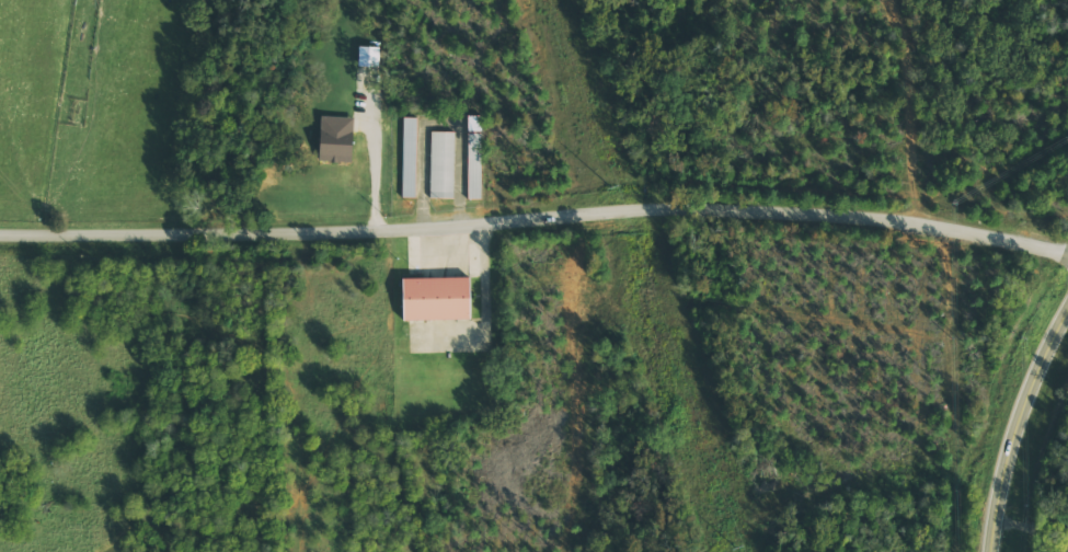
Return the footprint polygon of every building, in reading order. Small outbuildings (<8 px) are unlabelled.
[(378,67),(379,47),(358,47),(358,67),(378,67)] [(318,161),(351,162),(352,117),(319,116),(318,161)] [(402,197),(416,198),(417,118),(404,117),(402,197)] [(455,132),(431,131),(430,198),(454,198),(455,132)] [(415,285),(416,329),(486,326),(485,284),(415,285)] [(1065,523),(1065,531),(1055,531),(1054,541),(1064,541),(1064,551),(1067,551),(1067,523),(1065,523)]
